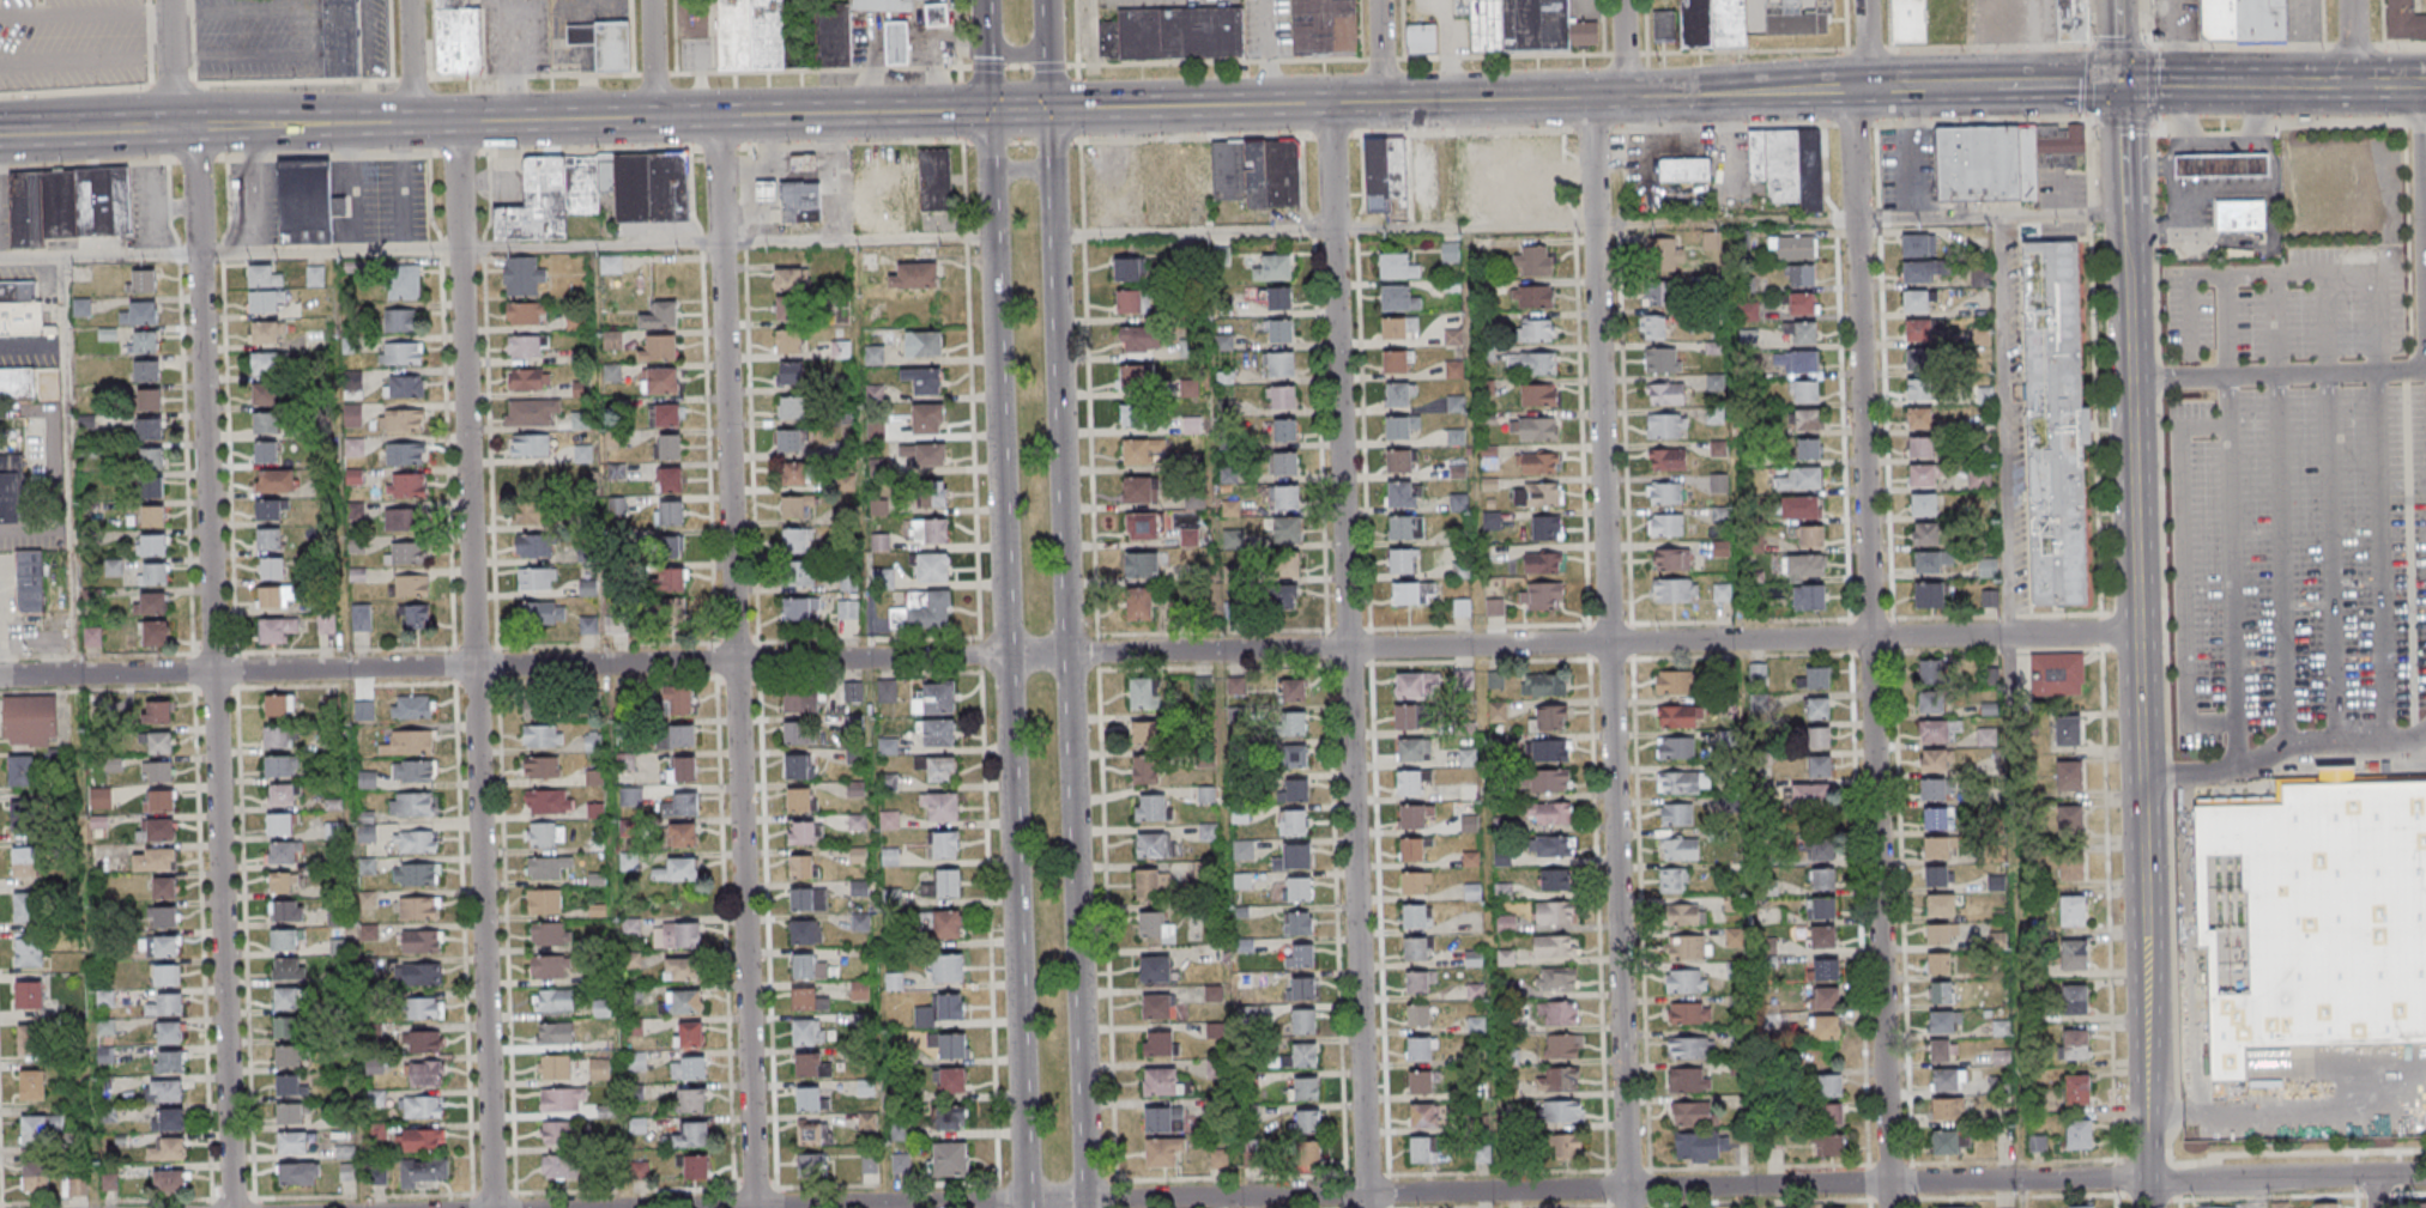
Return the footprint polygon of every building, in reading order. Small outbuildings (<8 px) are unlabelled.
[(358,77),(358,0),(324,0),(324,77),(358,77)] [(436,73),(437,75),(438,77),(441,78),(478,77),(482,69),(479,8),(464,10),(464,0),(434,0),(436,72),(436,73)] [(851,67),(850,5),(815,5),(816,43),(785,43),(785,0),(718,0),(718,68),(851,67)] [(848,10),(848,0),(910,0),(910,10),(848,10)] [(1357,0),(1292,0),(1293,56),(1357,55),(1357,0)] [(1571,46),(1598,45),(1598,22),(1570,22),(1569,0),(1456,0),(1456,15),(1470,14),(1471,52),(1571,51),(1571,46)] [(1746,0),(1679,0),(1679,10),(1653,11),(1653,41),(1679,40),(1679,48),(1747,47),(1746,0)] [(1833,34),(1833,0),(1766,0),(1766,34),(1833,34)] [(1892,42),(1925,42),(1925,0),(1892,0),(1892,42)] [(1991,39),(2025,39),(2024,0),(1990,0),(1991,39)] [(2089,0),(2056,0),(2056,41),(2089,41),(2089,0)] [(2287,0),(2202,0),(2202,41),(2287,41),(2287,0)] [(2413,13),(2413,0),(2387,0),(2387,40),(2425,39),(2425,13),(2413,13)] [(925,30),(948,29),(946,5),(924,7),(925,30)] [(1101,21),(1101,59),(1244,58),(1243,7),(1119,8),(1120,21),(1101,21)] [(600,72),(631,72),(631,20),(600,20),(600,72)] [(884,67),(907,66),(907,22),(883,23),(884,67)] [(1438,54),(1438,25),(1409,25),(1409,54),(1438,54)] [(597,71),(597,26),(568,26),(568,71),(597,71)] [(2038,201),(2038,168),(2085,168),(2085,124),(1936,126),(1937,202),(2038,201)] [(1748,130),(1749,181),(1767,181),(1767,202),(1802,202),(1802,212),(1825,212),(1824,129),(1748,130)] [(1392,214),(1392,207),(1406,207),(1405,137),(1364,138),(1366,214),(1392,214)] [(1163,142),(1165,209),(1181,209),(1181,217),(1215,216),(1214,201),(1249,200),(1249,208),(1302,207),(1300,140),(1163,142)] [(951,150),(921,150),(921,157),(854,159),(855,217),(904,216),(904,191),(921,191),(921,211),(952,211),(951,150)] [(525,156),(525,207),(493,207),(494,240),(567,239),(567,214),(601,214),(600,191),(615,191),(616,224),(691,222),(690,154),(525,156)] [(815,174),(815,156),(789,157),(791,175),(815,174)] [(2267,180),(2267,158),(2173,159),(2173,181),(2267,180)] [(279,245),(333,244),(333,216),(348,216),(347,197),(332,197),(332,159),(278,160),(279,245)] [(1711,159),(1659,159),(1659,181),(1711,181),(1711,159)] [(46,247),(46,237),(131,235),(129,168),(9,172),(11,248),(46,247)] [(818,182),(778,183),(779,201),(781,201),(782,225),(819,224),(818,182)] [(775,205),(775,183),(754,184),(755,205),(775,205)] [(2263,232),(2263,204),(2214,205),(2215,233),(2263,232)] [(1903,257),(1933,257),(1933,235),(1903,235),(1903,257)] [(1816,237),(1769,237),(1769,248),(1778,248),(1778,260),(1816,260),(1816,237)] [(1656,266),(1684,266),(1684,248),(1677,248),(1677,238),(1656,238),(1656,266)] [(2022,243),(2030,606),(2087,605),(2084,444),(2091,444),(2091,408),(2082,408),(2079,241),(2022,243)] [(1551,275),(1551,246),(1515,246),(1515,275),(1551,275)] [(1380,277),(1420,277),(1420,265),(1409,265),(1409,253),(1380,253),(1380,277)] [(600,274),(622,274),(622,255),(600,255),(600,274)] [(546,282),(546,268),(537,268),(537,256),(504,256),(505,295),(536,295),(536,282),(546,282)] [(1291,281),(1291,256),(1262,256),(1262,267),(1252,267),(1252,281),(1291,281)] [(1145,258),(1114,257),(1114,281),(1145,281),(1145,258)] [(1902,262),(1902,284),(1941,284),(1941,262),(1902,262)] [(937,289),(937,263),(899,263),(899,276),(889,276),(889,289),(937,289)] [(249,265),(249,287),(283,287),(283,274),(273,274),(273,265),(249,265)] [(1816,265),(1788,265),(1788,286),(1816,286),(1816,265)] [(420,301),(420,267),(388,267),(388,301),(420,301)] [(774,268),(774,290),(803,290),(802,268),(774,268)] [(129,292),(158,292),(158,269),(129,269),(129,292)] [(1973,286),(1988,286),(1988,271),(1973,271),(1973,286)] [(57,335),(57,325),(44,325),(44,301),(37,301),(36,281),(0,281),(0,336),(57,335)] [(1671,282),(1643,282),(1643,306),(1671,306),(1671,282)] [(1381,311),(1421,311),(1421,298),(1409,298),(1409,285),(1381,285),(1381,311)] [(1553,286),(1515,286),(1515,308),(1553,308),(1553,286)] [(1258,301),(1268,301),(1268,310),(1291,310),(1291,289),(1258,289),(1258,301)] [(1150,313),(1150,290),(1117,290),(1117,313),(1150,313)] [(282,292),(249,292),(249,312),(282,312),(282,292)] [(1930,314),(1930,292),(1904,292),(1904,314),(1930,314)] [(1790,314),(1817,314),(1817,293),(1790,293),(1790,314)] [(775,296),(775,320),(803,319),(803,296),(775,296)] [(637,328),(676,328),(676,301),(652,301),(652,315),(637,315),(637,328)] [(158,325),(158,302),(131,302),(131,312),(120,312),(120,325),(158,325)] [(507,302),(507,324),(545,324),(545,302),(507,302)] [(422,310),(388,310),(388,333),(422,333),(422,310)] [(1645,339),(1670,339),(1670,315),(1645,315),(1645,339)] [(1418,318),(1383,318),(1383,339),(1418,339),(1418,318)] [(1521,320),(1521,341),(1554,341),(1554,320),(1521,320)] [(1269,344),(1293,344),(1293,321),(1269,321),(1269,344)] [(1906,342),(1932,342),(1932,321),(1906,321),(1906,342)] [(249,322),(249,345),(284,345),(284,322),(249,322)] [(1817,322),(1785,322),(1785,343),(1817,343),(1817,322)] [(1162,327),(1121,327),(1121,352),(1162,352),(1162,327)] [(1462,345),(1462,329),(1444,330),(1444,346),(1462,345)] [(775,330),(775,353),(801,353),(801,330),(775,330)] [(622,331),(603,331),(603,350),(622,350),(622,331)] [(159,354),(159,332),(129,332),(129,354),(159,354)] [(942,332),(905,332),(905,356),(942,356),(942,332)] [(677,334),(648,334),(648,349),(636,349),(636,360),(677,360),(677,334)] [(508,356),(543,356),(543,347),(548,347),(548,335),(508,335),(508,356)] [(1197,340),(1180,340),(1180,357),(1197,357),(1197,340)] [(422,365),(422,344),(382,344),(382,365),(422,365)] [(1681,348),(1645,348),(1645,372),(1681,372),(1681,348)] [(1413,350),(1384,350),(1384,372),(1413,372),(1413,350)] [(1906,350),(1906,370),(1932,370),(1932,350),(1906,350)] [(1818,351),(1781,351),(1781,372),(1818,372),(1818,351)] [(279,376),(279,353),(251,353),(251,376),(279,376)] [(1268,378),(1294,378),(1294,353),(1268,353),(1268,378)] [(1557,374),(1557,353),(1509,353),(1509,374),(1557,374)] [(1446,378),(1463,378),(1463,360),(1446,360),(1446,378)] [(161,361),(134,361),(134,383),(161,383),(161,361)] [(804,362),(779,362),(779,384),(804,384),(804,362)] [(1154,365),(1119,365),(1119,389),(1154,389),(1154,365)] [(642,367),(642,394),(678,394),(678,367),(642,367)] [(0,368),(0,402),(36,402),(36,368),(0,368)] [(941,368),(902,368),(902,380),(915,380),(915,394),(941,394),(941,368)] [(549,390),(549,369),(507,369),(507,390),(549,390)] [(424,398),(424,378),(386,378),(386,398),(424,398)] [(1907,402),(1931,402),(1931,380),(1907,380),(1907,402)] [(1822,381),(1790,381),(1790,402),(1822,402),(1822,381)] [(574,383),(574,395),(589,395),(589,383),(574,383)] [(1415,406),(1415,383),(1386,383),(1386,406),(1415,406)] [(1684,405),(1684,383),(1647,383),(1648,405),(1684,405)] [(276,384),(253,384),(253,405),(276,405),(276,384)] [(1557,405),(1557,384),(1521,384),(1521,405),(1557,405)] [(1297,409),(1296,387),(1269,387),(1270,409),(1297,409)] [(161,390),(137,390),(137,412),(161,412),(161,390)] [(778,419),(806,419),(806,396),(778,396),(778,419)] [(554,414),(561,414),(561,400),(505,400),(505,425),(554,425),(554,414)] [(649,404),(649,426),(680,426),(680,404),(649,404)] [(914,433),(944,433),(944,404),(914,404),(914,433)] [(1121,427),(1151,427),(1151,404),(1121,404),(1121,427)] [(1795,409),(1795,430),(1822,430),(1822,409),(1795,409)] [(1934,409),(1909,409),(1909,430),(1934,430),(1934,409)] [(424,411),(380,411),(380,433),(424,433),(424,411)] [(254,412),(254,435),(280,434),(279,412),(254,412)] [(1647,414),(1647,438),(1686,438),(1686,414),(1647,414)] [(1411,427),(1420,427),(1420,417),(1386,417),(1386,439),(1411,439),(1411,427)] [(1511,440),(1557,440),(1557,418),(1511,418),(1511,440)] [(1297,441),(1297,419),(1274,419),(1274,441),(1297,441)] [(162,440),(162,420),(131,420),(131,440),(162,440)] [(776,429),(776,451),(801,451),(801,429),(776,429)] [(680,458),(680,434),(659,434),(659,458),(680,458)] [(512,455),(550,455),(550,435),(512,435),(512,455)] [(1910,459),(1935,459),(1935,438),(1910,438),(1910,459)] [(1123,439),(1123,464),(1151,464),(1151,450),(1166,450),(1166,439),(1123,439)] [(1820,459),(1820,439),(1798,439),(1798,459),(1820,459)] [(278,441),(255,441),(255,463),(278,463),(278,441)] [(426,445),(385,445),(385,466),(426,466),(426,445)] [(946,466),(946,445),(899,445),(899,458),(914,458),(914,466),(946,466)] [(1497,469),(1497,447),(1481,447),(1481,469),(1497,469)] [(139,449),(139,469),(165,469),(165,449),(139,449)] [(1685,470),(1685,449),(1650,449),(1650,470),(1685,470)] [(1412,472),(1412,450),(1387,450),(1387,472),(1412,472)] [(1299,475),(1299,452),(1274,452),(1274,475),(1299,475)] [(1558,452),(1517,452),(1517,473),(1558,473),(1558,452)] [(806,463),(783,463),(783,484),(806,484),(806,463)] [(1910,466),(1911,488),(1936,488),(1936,465),(1910,466)] [(655,491),(682,491),(682,467),(655,467),(655,491)] [(1821,467),(1788,467),(1788,478),(1776,478),(1776,489),(1821,489),(1821,467)] [(257,493),(294,493),(294,469),(257,469),(257,493)] [(1991,488),(1991,471),(1969,471),(1969,488),(1991,488)] [(20,525),(19,473),(0,473),(0,525),(20,525)] [(389,499),(425,499),(425,475),(389,475),(389,499)] [(1727,492),(1727,475),(1711,475),(1711,492),(1727,492)] [(139,477),(139,498),(163,498),(163,477),(139,477)] [(1124,503),(1156,503),(1156,477),(1124,477),(1124,503)] [(1417,507),(1417,481),(1388,481),(1388,507),(1417,507)] [(947,482),(920,482),(920,508),(947,508),(947,482)] [(1562,506),(1562,482),(1515,483),(1515,507),(1562,506)] [(1683,504),(1683,482),(1648,482),(1648,504),(1683,504)] [(1269,510),(1300,510),(1300,485),(1269,485),(1269,510)] [(1938,517),(1938,494),(1911,494),(1911,517),(1938,517)] [(806,517),(806,508),(813,508),(813,496),(781,496),(781,517),(806,517)] [(1779,497),(1779,519),(1819,519),(1819,496),(1779,497)] [(256,520),(283,520),(283,499),(256,499),(256,520)] [(683,500),(656,500),(656,525),(683,525),(683,500)] [(549,526),(549,502),(513,502),(513,526),(549,526)] [(167,526),(167,506),(141,506),(141,526),(167,526)] [(855,511),(842,508),(839,521),(852,524),(855,511)] [(385,532),(418,532),(418,510),(385,510),(385,532)] [(1128,541),(1159,540),(1158,513),(1127,513),(1128,541)] [(1684,536),(1684,514),(1648,514),(1648,536),(1684,536)] [(1424,539),(1424,516),(1389,516),(1389,539),(1424,539)] [(1562,516),(1532,516),(1532,539),(1562,539),(1562,516)] [(1301,517),(1267,517),(1267,543),(1301,543),(1301,517)] [(912,520),(912,545),(948,545),(948,520),(912,520)] [(1913,524),(1913,547),(1941,547),(1941,524),(1913,524)] [(1800,547),(1827,547),(1827,526),(1800,526),(1800,547)] [(257,529),(257,552),(283,552),(283,529),(257,529)] [(783,552),(809,552),(809,529),(783,529),(783,552)] [(136,555),(167,555),(167,535),(136,535),(136,555)] [(554,536),(515,536),(515,559),(554,559),(554,536)] [(654,559),(681,559),(681,536),(654,536),(654,559)] [(425,564),(425,543),(391,543),(391,564),(425,564)] [(1418,549),(1389,549),(1389,573),(1418,573),(1418,549)] [(1690,570),(1690,549),(1654,549),(1654,570),(1690,570)] [(1158,578),(1158,552),(1126,552),(1126,578),(1158,578)] [(1300,575),(1300,552),(1269,552),(1269,575),(1300,575)] [(1526,573),(1560,573),(1560,552),(1526,552),(1526,573)] [(1914,552),(1914,575),(1942,575),(1942,565),(1953,565),(1953,552),(1914,552)] [(43,613),(42,553),(18,553),(19,613),(43,613)] [(948,555),(915,555),(915,584),(948,584),(948,555)] [(1787,555),(1787,578),(1826,578),(1826,555),(1787,555)] [(1977,558),(1977,578),(1997,578),(1997,558),(1977,558)] [(286,582),(286,559),(259,559),(259,582),(286,582)] [(784,562),(784,586),(815,586),(815,562),(784,562)] [(168,585),(168,563),(139,563),(139,585),(168,585)] [(657,591),(686,591),(686,568),(657,568),(657,591)] [(556,591),(556,569),(518,569),(518,591),(556,591)] [(893,570),(874,570),(874,590),(893,590),(893,570)] [(395,575),(395,597),(428,597),(428,575),(395,575)] [(1654,601),(1698,601),(1698,579),(1654,579),(1654,601)] [(1393,605),(1427,605),(1427,596),(1435,596),(1435,583),(1393,583),(1393,605)] [(1520,610),(1562,610),(1562,583),(1520,583),(1520,610)] [(1944,610),(1944,584),(1915,584),(1915,610),(1944,610)] [(1714,585),(1714,601),(1731,601),(1731,585),(1714,585)] [(1794,585),(1794,609),(1827,609),(1827,585),(1794,585)] [(1268,587),(1268,611),(1297,611),(1297,587),(1268,587)] [(258,588),(258,610),(285,610),(285,588),(258,588)] [(1153,588),(1128,588),(1128,621),(1153,621),(1153,588)] [(1982,608),(1997,608),(1997,591),(1982,591),(1982,608)] [(166,593),(135,593),(135,614),(166,614),(166,593)] [(890,629),(950,629),(950,593),(908,593),(908,609),(890,609),(890,629)] [(784,620),(812,620),(812,610),(819,610),(819,598),(784,598),(784,620)] [(686,623),(686,599),(645,599),(645,623),(686,623)] [(1487,615),(1504,615),(1504,599),(1487,599),(1487,615)] [(1469,615),(1469,600),(1456,600),(1456,615),(1469,615)] [(837,601),(837,621),(858,621),(858,601),(837,601)] [(558,602),(521,602),(521,624),(558,624),(558,602)] [(371,631),(371,604),(352,604),(352,631),(371,631)] [(404,605),(404,628),(429,628),(429,605),(404,605)] [(318,617),(318,633),(335,633),(335,617),(318,617)] [(579,634),(597,634),(597,617),(579,617),(579,634)] [(285,633),(297,633),(297,620),(258,620),(258,644),(285,644),(285,633)] [(168,646),(168,621),(140,621),(140,646),(168,646)] [(101,646),(101,629),(86,629),(86,646),(101,646)] [(2085,696),(2084,654),(2031,655),(2032,696),(2085,696)] [(1920,661),(1920,686),(1943,686),(1943,661),(1920,661)] [(1766,664),(1750,664),(1750,683),(1766,683),(1766,664)] [(1807,667),(1806,679),(1797,679),(1797,689),(1830,689),(1830,667),(1807,667)] [(1656,693),(1695,693),(1695,670),(1656,670),(1656,693)] [(1438,673),(1396,673),(1396,699),(1438,699),(1438,673)] [(1522,696),(1565,696),(1565,674),(1522,673),(1522,696)] [(1154,678),(1131,678),(1131,709),(1154,709),(1154,678)] [(1195,679),(1195,699),(1211,699),(1211,679),(1195,679)] [(1230,695),(1245,695),(1245,680),(1230,680),(1230,695)] [(1282,703),(1306,703),(1306,681),(1282,681),(1282,703)] [(844,705),(863,705),(863,683),(844,683),(844,705)] [(954,684),(923,684),(923,699),(912,699),(912,715),(954,715),(954,684)] [(692,686),(664,686),(664,715),(692,715),(692,686)] [(820,691),(785,691),(785,712),(820,712),(820,691)] [(1919,692),(1919,712),(1944,712),(1944,692),(1919,692)] [(294,694),(265,694),(265,716),(294,716),(294,694)] [(4,696),(4,746),(56,746),(56,696),(4,696)] [(430,696),(392,696),(392,719),(430,719),(430,696)] [(561,699),(525,698),(524,719),(560,721),(561,699)] [(1807,698),(1807,719),(1829,719),(1829,698),(1807,698)] [(144,725),(171,725),(171,702),(144,702),(144,725)] [(1506,721),(1506,702),(1490,702),(1490,721),(1506,721)] [(1394,730),(1418,730),(1418,706),(1394,706),(1394,730)] [(1566,730),(1566,706),(1538,706),(1538,718),(1530,718),(1530,730),(1566,730)] [(1659,728),(1696,728),(1696,706),(1659,706),(1659,728)] [(1307,736),(1307,714),(1283,714),(1283,736),(1307,736)] [(2055,716),(2055,747),(2082,747),(2082,716),(2055,716)] [(955,747),(955,721),(923,721),(923,747),(955,747)] [(1920,742),(1956,742),(1956,721),(1920,721),(1920,742)] [(784,744),(809,744),(809,722),(784,722),(784,744)] [(1159,745),(1159,722),(1132,722),(1132,745),(1159,745)] [(669,725),(669,747),(695,747),(695,725),(669,725)] [(563,747),(563,726),(523,726),(523,747),(563,747)] [(264,748),(291,748),(291,727),(264,727),(264,748)] [(1830,748),(1830,727),(1810,727),(1810,748),(1830,748)] [(391,732),(391,755),(433,755),(433,732),(391,732)] [(146,733),(146,755),(171,755),(171,733),(146,733)] [(586,751),(602,751),(602,733),(586,733),(586,751)] [(1695,738),(1658,738),(1658,758),(1695,758),(1695,738)] [(896,754),(896,740),(882,740),(881,754),(896,754)] [(1428,762),(1428,740),(1398,740),(1398,762),(1428,762)] [(1533,762),(1570,762),(1570,741),(1533,741),(1533,762)] [(1281,747),(1281,769),(1308,769),(1308,747),(1281,747)] [(846,764),(863,764),(863,748),(846,748),(846,764)] [(1949,772),(1949,749),(1921,750),(1922,772),(1949,772)] [(1475,750),(1460,750),(1460,765),(1475,765),(1475,750)] [(813,779),(813,754),(784,754),(784,779),(813,779)] [(265,755),(265,777),(299,777),(299,755),(265,755)] [(34,756),(10,756),(10,787),(34,787),(34,756)] [(697,756),(669,756),(669,782),(697,782),(697,756)] [(1157,756),(1133,756),(1133,784),(1157,784),(1157,756)] [(559,757),(525,757),(525,779),(559,779),(559,757)] [(1808,757),(1808,779),(1831,779),(1831,757),(1808,757)] [(954,758),(927,758),(927,783),(954,783),(954,758)] [(2083,761),(2057,761),(2057,791),(2083,791),(2083,761)] [(435,762),(393,762),(393,783),(435,783),(435,762)] [(143,783),(174,783),(174,763),(143,763),(143,783)] [(2245,1081),(2244,1045),(2425,1041),(2425,774),(2354,776),(2354,767),(2357,767),(2357,765),(2317,766),(2317,769),(2318,769),(2318,777),(2275,778),(2275,797),(2196,799),(2200,946),(2208,946),(2212,1081),(2245,1081)] [(1658,768),(1658,793),(1707,793),(1707,768),(1658,768)] [(1530,770),(1530,793),(1571,793),(1571,770),(1530,770)] [(1422,772),(1397,772),(1397,796),(1422,796),(1422,772)] [(1309,780),(1285,780),(1285,802),(1309,802),(1309,780)] [(1947,780),(1921,780),(1921,802),(1947,802),(1947,780)] [(849,796),(864,794),(863,782),(848,783),(849,796)] [(298,808),(298,785),(268,785),(268,808),(298,808)] [(1829,785),(1792,785),(1792,806),(1829,806),(1829,785)] [(642,788),(621,788),(621,805),(642,805),(642,788)] [(786,811),(813,811),(813,788),(786,788),(786,811)] [(1214,802),(1214,788),(1199,788),(1199,802),(1214,802)] [(526,790),(526,813),(572,813),(572,790),(526,790)] [(174,791),(143,791),(143,812),(174,812),(174,791)] [(699,792),(674,792),(674,804),(662,804),(662,815),(699,815),(699,792)] [(390,816),(434,816),(434,794),(390,794),(390,816)] [(929,822),(958,822),(958,794),(922,794),(922,808),(929,808),(929,822)] [(1167,820),(1167,795),(1135,795),(1136,820),(1167,820)] [(11,802),(11,833),(41,833),(41,802),(11,802)] [(1525,803),(1525,825),(1571,825),(1571,803),(1525,803)] [(1661,826),(1692,826),(1692,803),(1661,803),(1661,826)] [(1399,830),(1427,830),(1427,806),(1399,806),(1399,830)] [(2084,830),(2084,806),(2058,806),(2058,830),(2084,830)] [(1953,831),(1953,809),(1924,809),(1924,831),(1953,831)] [(1279,836),(1306,836),(1306,810),(1279,810),(1279,836)] [(898,829),(898,813),(882,813),(882,829),(898,829)] [(866,831),(866,814),(849,814),(849,831),(866,831)] [(293,837),(293,815),(267,815),(267,837),(293,837)] [(177,841),(177,819),(137,819),(137,841),(177,841)] [(789,844),(822,844),(822,821),(789,821),(789,844)] [(565,846),(565,823),(528,823),(528,846),(565,846)] [(697,823),(666,823),(666,848),(697,848),(697,823)] [(1217,840),(1217,824),(1199,824),(1199,840),(1217,840)] [(396,832),(396,853),(436,853),(436,832),(396,832)] [(927,858),(959,858),(959,832),(927,832),(927,858)] [(1174,857),(1174,833),(1136,833),(1137,857),(1174,857)] [(1574,836),(1533,836),(1533,857),(1574,857),(1574,836)] [(1810,862),(1835,862),(1835,836),(1810,836),(1810,862)] [(1663,860),(1700,860),(1700,838),(1663,838),(1663,860)] [(1925,839),(1925,858),(1950,858),(1950,839),(1925,839)] [(1233,859),(1253,859),(1253,840),(1233,840),(1233,859)] [(1430,862),(1430,840),(1402,840),(1402,862),(1430,862)] [(296,843),(268,843),(268,866),(296,866),(296,843)] [(1284,858),(1273,858),(1273,868),(1312,868),(1312,845),(1284,845),(1284,858)] [(134,870),(175,870),(175,848),(134,848),(134,870)] [(13,849),(13,878),(38,878),(38,849),(13,849)] [(789,878),(816,878),(816,854),(789,854),(789,878)] [(2085,855),(2060,855),(2060,881),(2085,881),(2085,855)] [(561,878),(561,867),(573,867),(573,857),(529,857),(529,878),(561,878)] [(697,858),(666,858),(666,870),(656,870),(656,882),(697,882),(697,858)] [(394,885),(440,885),(440,864),(394,864),(394,885)] [(1948,867),(1925,867),(1925,887),(1948,887),(1948,867)] [(1687,893),(1687,868),(1660,868),(1660,893),(1687,893)] [(921,897),(960,897),(960,869),(934,869),(934,884),(921,884),(921,897)] [(1541,890),(1572,890),(1572,869),(1541,869),(1541,890)] [(1835,869),(1811,869),(1811,890),(1835,890),(1835,869)] [(1136,870),(1136,900),(1160,900),(1160,888),(1169,888),(1169,870),(1136,870)] [(1402,872),(1402,894),(1431,894),(1431,872),(1402,872)] [(269,873),(269,895),(293,895),(293,873),(269,873)] [(175,878),(153,878),(153,899),(175,899),(175,878)] [(1312,901),(1312,878),(1287,878),(1287,901),(1312,901)] [(827,888),(789,888),(789,911),(827,911),(827,888)] [(561,913),(561,890),(528,890),(528,913),(561,913)] [(14,894),(14,923),(38,923),(38,894),(14,894)] [(1927,917),(1956,917),(1956,894),(1927,894),(1927,917)] [(2060,896),(2060,926),(2085,926),(2085,896),(2060,896)] [(440,897),(398,897),(398,918),(440,918),(440,897)] [(1836,918),(1836,898),(1807,898),(1807,918),(1836,918)] [(269,922),(304,922),(304,901),(269,901),(269,922)] [(1536,925),(1577,925),(1577,902),(1536,902),(1536,925)] [(1432,929),(1432,904),(1403,904),(1403,929),(1432,929)] [(1668,904),(1668,924),(1705,924),(1705,904),(1668,904)] [(178,907),(152,907),(152,928),(178,928),(178,907)] [(918,937),(961,937),(961,910),(918,910),(918,937)] [(1163,924),(1163,912),(1139,912),(1139,937),(1174,937),(1174,924),(1163,924)] [(1313,912),(1284,912),(1284,935),(1313,935),(1313,912)] [(870,915),(852,915),(852,931),(870,931),(870,915)] [(820,920),(790,920),(790,944),(820,944),(820,920)] [(531,945),(571,945),(571,923),(531,923),(531,945)] [(377,940),(377,924),(361,924),(361,940),(377,940)] [(1951,944),(1951,924),(1928,924),(1928,944),(1951,944)] [(654,925),(654,949),(700,949),(700,925),(654,925)] [(1811,948),(1835,948),(1835,926),(1811,926),(1811,948)] [(297,929),(271,929),(271,951),(297,951),(297,929)] [(442,953),(442,930),(402,930),(402,953),(442,953)] [(180,956),(180,936),(144,936),(144,956),(180,956)] [(1670,958),(1711,958),(1711,936),(1670,936),(1670,958)] [(1534,937),(1534,958),(1575,958),(1575,937),(1534,937)] [(1429,938),(1404,938),(1404,961),(1429,961),(1429,938)] [(16,939),(16,966),(44,966),(44,939),(16,939)] [(2062,970),(2088,970),(2088,940),(2062,940),(2062,970)] [(331,941),(331,953),(346,953),(346,941),(331,941)] [(1284,967),(1314,967),(1314,945),(1284,945),(1284,967)] [(1950,974),(1950,953),(1928,953),(1928,974),(1950,974)] [(815,954),(793,954),(793,979),(826,979),(826,964),(815,964),(815,954)] [(963,982),(963,954),(927,954),(927,982),(963,982)] [(531,956),(531,979),(570,979),(570,956),(531,956)] [(1140,982),(1170,982),(1170,956),(1140,956),(1140,982)] [(305,957),(273,957),(273,980),(305,980),(305,957)] [(697,981),(697,959),(664,959),(664,981),(697,981)] [(1840,981),(1840,959),(1813,959),(1813,981),(1840,981)] [(398,963),(398,985),(441,985),(441,963),(398,963)] [(154,985),(178,985),(178,964),(154,964),(154,985)] [(1577,969),(1536,969),(1536,991),(1577,991),(1577,969)] [(1707,970),(1667,970),(1667,992),(1707,992),(1707,970)] [(1433,972),(1406,972),(1406,995),(1433,995),(1433,972)] [(1315,1000),(1315,977),(1287,977),(1287,1000),(1315,1000)] [(43,1009),(43,982),(16,982),(16,1009),(43,1009)] [(852,982),(852,999),(869,999),(869,982),(852,982)] [(1930,1005),(1953,1005),(1953,983),(1930,983),(1930,1005)] [(2062,985),(2062,1015),(2087,1015),(2088,985),(2062,985)] [(274,988),(274,1010),(301,1010),(301,988),(274,988)] [(791,1010),(816,1010),(816,988),(791,988),(791,1010)] [(1840,1011),(1840,989),(1811,989),(1811,1011),(1840,1011)] [(534,990),(534,1012),(575,1012),(575,990),(534,990)] [(669,1014),(702,1014),(702,991),(669,991),(669,1014)] [(157,994),(157,1004),(145,1004),(145,1014),(182,1014),(182,994),(157,994)] [(965,994),(933,994),(933,1019),(965,1019),(965,994)] [(1142,994),(1142,1019),(1170,1019),(1170,994),(1142,994)] [(407,997),(407,1019),(443,1019),(443,997),(407,997)] [(1578,1027),(1578,1003),(1538,1003),(1538,1027),(1578,1027)] [(1670,1003),(1670,1023),(1712,1023),(1712,1003),(1670,1003)] [(1407,1006),(1407,1027),(1430,1027),(1430,1006),(1407,1006)] [(1316,1033),(1316,1009),(1293,1009),(1293,1033),(1316,1033)] [(1930,1012),(1930,1036),(1956,1036),(1956,1012),(1930,1012)] [(1805,1041),(1841,1041),(1841,1017),(1805,1017),(1805,1041)] [(274,1039),(298,1039),(298,1018),(274,1018),(274,1039)] [(1484,1033),(1484,1018),(1469,1018),(1469,1032),(1484,1033)] [(824,1046),(824,1019),(793,1019),(793,1046),(824,1046)] [(182,1044),(182,1021),(157,1021),(157,1044),(182,1044)] [(674,1047),(703,1047),(703,1022),(674,1022),(674,1047)] [(565,1024),(536,1024),(536,1044),(565,1044),(565,1024)] [(41,1025),(18,1025),(18,1055),(41,1055),(41,1025)] [(2061,1029),(2061,1060),(2089,1060),(2089,1029),(2061,1029)] [(405,1031),(405,1052),(441,1052),(441,1031),(405,1031)] [(1175,1032),(1144,1032),(1144,1056),(1175,1056),(1175,1032)] [(966,1059),(966,1034),(929,1034),(929,1046),(940,1046),(940,1059),(966,1059)] [(1580,1036),(1547,1036),(1547,1059),(1580,1059),(1580,1036)] [(1408,1037),(1408,1061),(1433,1061),(1433,1037),(1408,1037)] [(1715,1058),(1715,1037),(1668,1037),(1668,1058),(1715,1058)] [(1952,1042),(1929,1042),(1929,1064),(1952,1064),(1952,1042)] [(1318,1067),(1318,1044),(1294,1044),(1294,1056),(1281,1056),(1281,1067),(1318,1067)] [(303,1068),(303,1046),(275,1046),(275,1068),(303,1068)] [(185,1072),(185,1052),(155,1052),(155,1072),(185,1072)] [(795,1076),(831,1076),(831,1064),(820,1064),(820,1053),(795,1053),(795,1076)] [(644,1069),(644,1054),(629,1054),(629,1069),(644,1069)] [(570,1055),(539,1055),(539,1079),(570,1079),(570,1055)] [(706,1079),(706,1057),(671,1057),(671,1079),(706,1079)] [(441,1086),(441,1061),(407,1061),(407,1086),(441,1086)] [(1579,1067),(1539,1067),(1539,1091),(1579,1091),(1579,1067)] [(966,1068),(934,1068),(934,1094),(966,1094),(966,1068)] [(1144,1095),(1181,1095),(1181,1068),(1144,1068),(1144,1095)] [(1670,1093),(1708,1093),(1708,1069),(1670,1069),(1670,1093)] [(45,1070),(20,1070),(20,1100),(45,1100),(45,1070)] [(1433,1071),(1410,1071),(1410,1094),(1433,1094),(1433,1071)] [(1931,1093),(1964,1093),(1964,1071),(1931,1071),(1931,1093)] [(2065,1104),(2090,1104),(2090,1074),(2065,1074),(2065,1104)] [(276,1098),(302,1098),(302,1076),(276,1076),(276,1098)] [(1843,1076),(1814,1076),(1814,1099),(1843,1099),(1843,1076)] [(1319,1100),(1319,1077),(1293,1077),(1293,1100),(1319,1100)] [(183,1080),(149,1080),(149,1101),(183,1101),(183,1080)] [(1508,1097),(1518,1098),(1519,1084),(1509,1084),(1508,1097)] [(823,1111),(823,1087),(797,1087),(797,1111),(823,1111)] [(540,1112),(584,1112),(584,1088),(540,1088),(540,1112)] [(706,1089),(679,1089),(679,1112),(706,1112),(706,1089)] [(441,1118),(441,1096),(403,1096),(403,1118),(441,1118)] [(1932,1100),(1932,1121),(1964,1121),(1964,1100),(1932,1100)] [(1584,1124),(1584,1101),(1543,1101),(1543,1124),(1584,1124)] [(1672,1127),(1711,1127),(1711,1103),(1672,1103),(1672,1127)] [(1438,1104),(1411,1104),(1411,1127),(1438,1127),(1438,1104)] [(304,1126),(304,1106),(276,1106),(276,1126),(304,1126)] [(1844,1106),(1818,1106),(1818,1127),(1844,1127),(1844,1106)] [(966,1107),(936,1107),(936,1132),(966,1132),(966,1107)] [(1145,1132),(1184,1132),(1184,1107),(1145,1107),(1145,1132)] [(184,1130),(184,1109),(152,1109),(152,1130),(184,1130)] [(1320,1110),(1296,1110),(1296,1133),(1320,1132),(1320,1110)] [(876,1128),(876,1113),(860,1113),(860,1128),(876,1128)] [(22,1115),(22,1146),(48,1146),(48,1129),(62,1129),(62,1115),(22,1115)] [(2092,1149),(2092,1119),(2067,1119),(2067,1149),(2092,1149)] [(542,1122),(542,1145),(573,1145),(573,1122),(542,1122)] [(685,1123),(685,1136),(662,1136),(662,1148),(709,1148),(709,1122),(685,1123)] [(799,1146),(829,1146),(829,1123),(799,1123),(799,1146)] [(395,1151),(444,1151),(444,1129),(395,1129),(395,1151)] [(1814,1157),(1843,1157),(1843,1132),(1814,1132),(1814,1157)] [(1931,1132),(1931,1155),(1961,1155),(1961,1132),(1931,1132)] [(309,1154),(309,1134),(278,1134),(278,1154),(309,1154)] [(1675,1134),(1675,1162),(1720,1162),(1720,1151),(1728,1151),(1728,1134),(1675,1134)] [(1581,1135),(1544,1135),(1544,1157),(1581,1157),(1581,1135)] [(184,1137),(159,1137),(159,1149),(147,1149),(147,1160),(184,1160),(184,1137)] [(1436,1137),(1411,1137),(1411,1162),(1436,1162),(1436,1137)] [(1146,1168),(1177,1168),(1177,1154),(1187,1154),(1187,1138),(1146,1138),(1146,1168)] [(1297,1142),(1297,1168),(1321,1168),(1321,1142),(1297,1142)] [(968,1144),(933,1144),(933,1177),(968,1177),(968,1144)] [(1492,1162),(1492,1146),(1472,1146),(1472,1162),(1492,1162)] [(909,1173),(909,1154),(893,1154),(893,1173),(909,1173)] [(798,1155),(798,1178),(825,1178),(825,1155),(798,1155)] [(542,1180),(579,1180),(579,1156),(542,1156),(542,1180)] [(681,1181),(708,1181),(708,1157),(681,1157),(681,1181)] [(876,1173),(876,1157),(863,1157),(863,1173),(876,1173)] [(421,1180),(448,1180),(448,1160),(401,1160),(401,1189),(421,1189),(421,1180)] [(631,1162),(631,1180),(650,1180),(650,1162),(631,1162)] [(278,1164),(278,1185),(319,1185),(319,1164),(278,1164)] [(48,1167),(24,1167),(24,1192),(48,1192),(48,1167)] [(186,1192),(186,1170),(155,1170),(155,1192),(186,1192)] [(116,1190),(116,1177),(105,1177),(105,1190),(116,1190)]
